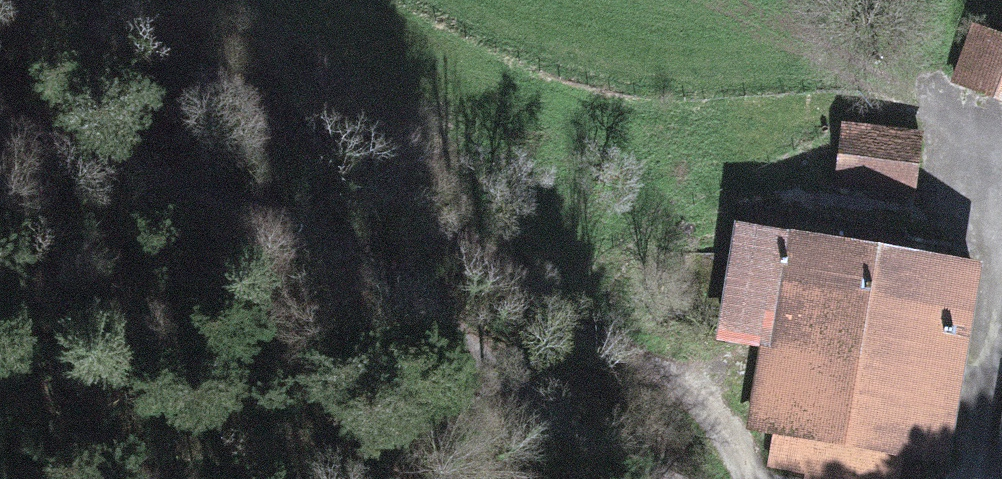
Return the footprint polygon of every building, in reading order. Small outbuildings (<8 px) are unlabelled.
[(978,21),(956,78),(1001,95),(1001,30),(978,21)] [(929,130),(851,122),(845,186),(922,194),(929,130)] [(993,257),(743,209),(718,338),(759,346),(745,422),(954,462),(993,257)]
